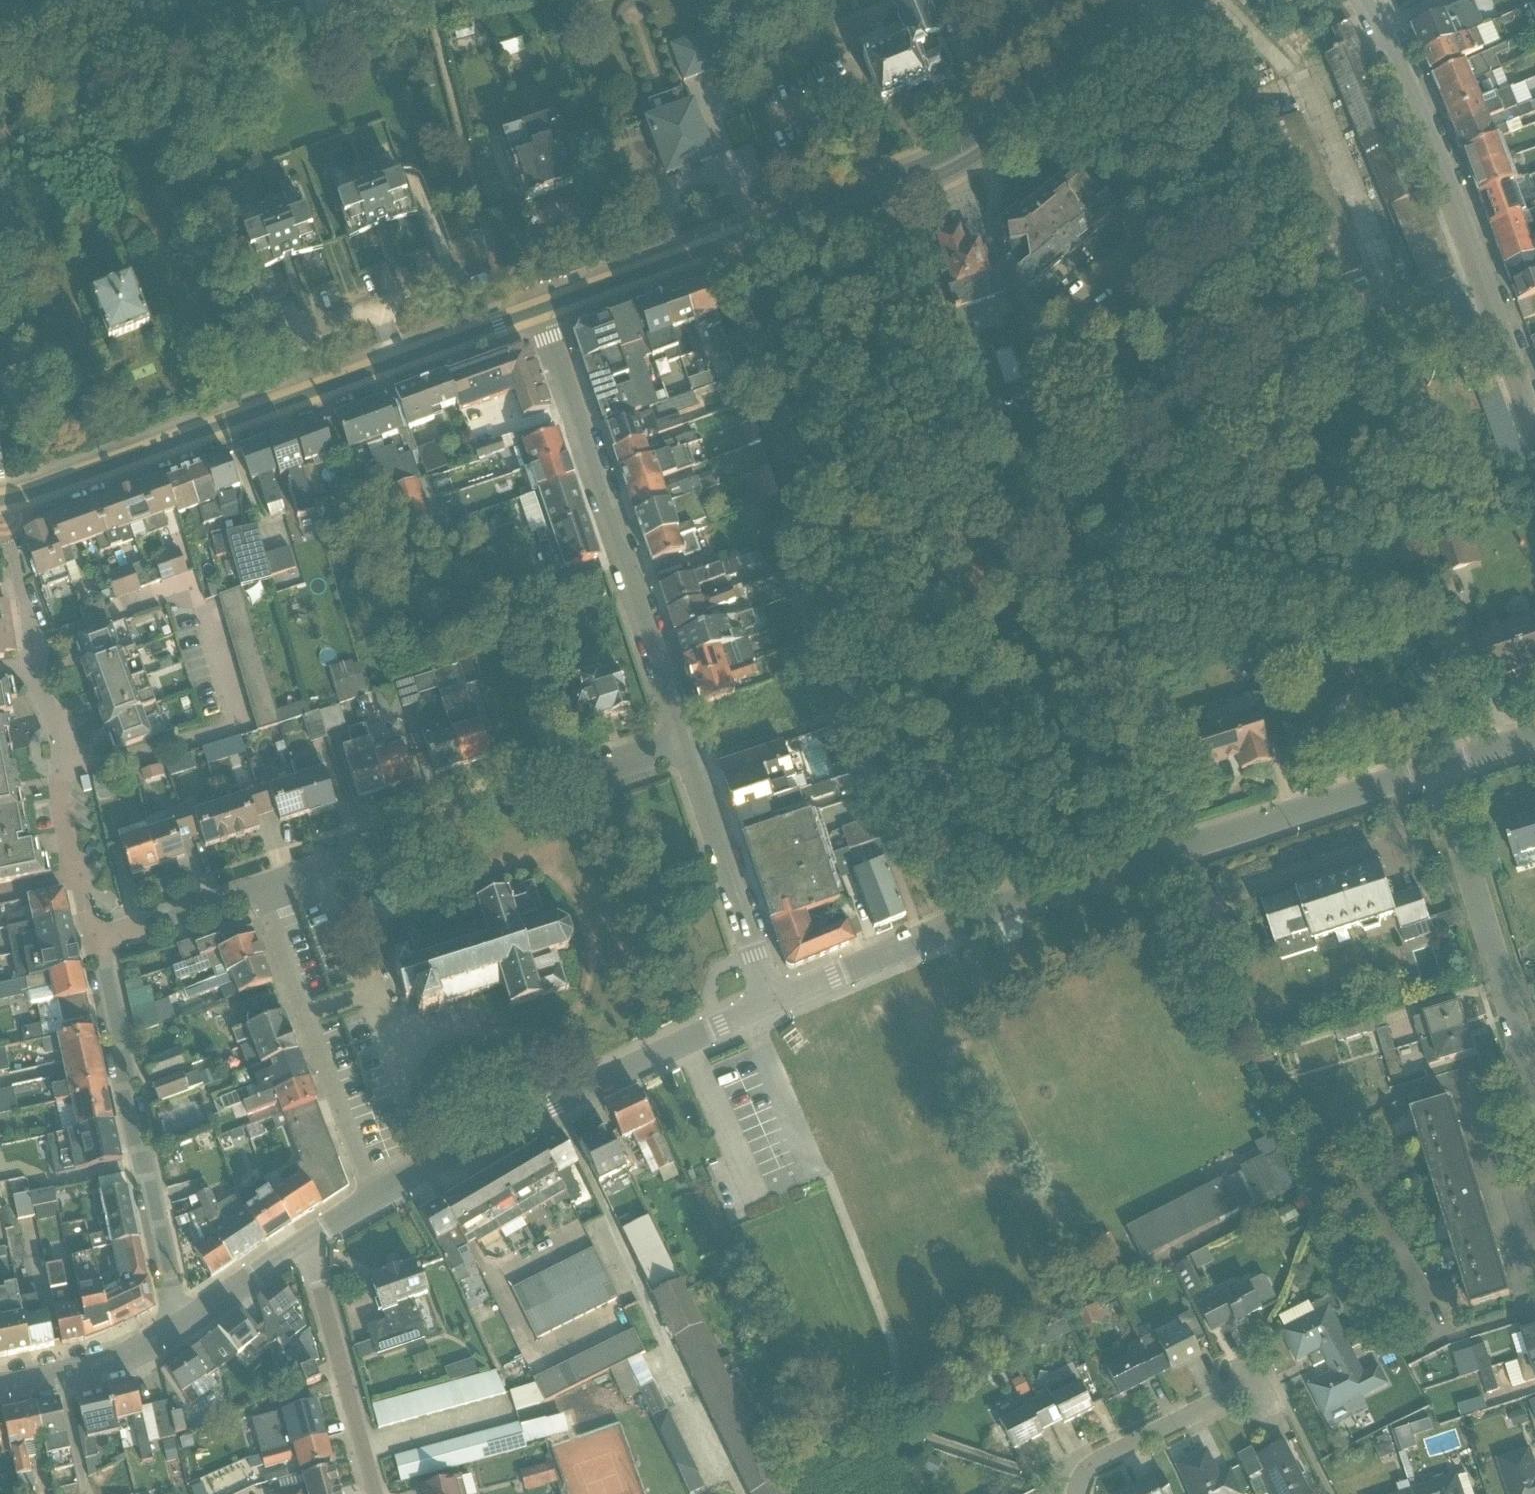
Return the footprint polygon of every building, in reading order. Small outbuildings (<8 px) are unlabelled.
[(3,17),(10,2),(6,0),(0,0),(0,15),(3,17)] [(860,60),(879,106),(908,95),(907,93),(925,85),(931,89),(946,83),(944,78),(949,76),(951,71),(949,61),(945,56),(940,53),(935,55),(928,39),(937,36),(934,31),(936,30),(924,0),(904,0),(892,5),(905,41),(882,51),(873,48),(864,51),(862,59),(860,60)] [(1403,29),(1415,57),(1452,42),(1440,13),(1403,29)] [(1354,138),(1386,124),(1345,30),(1313,43),(1354,138)] [(706,34),(669,48),(682,85),(719,71),(719,69),(732,64),(723,39),(710,44),(706,34)] [(1422,74),(1459,59),(1452,42),(1415,57),(1422,74)] [(1425,79),(1432,98),(1466,85),(1459,66),(1425,79)] [(433,77),(420,80),(423,92),(436,88),(433,77)] [(1438,114),(1473,101),(1466,85),(1432,98),(1438,114)] [(652,118),(642,122),(664,181),(679,175),(680,180),(700,172),(699,168),(714,162),(692,103),(684,106),(679,93),(647,105),(652,118)] [(1438,114),(1446,135),(1481,122),(1473,101),(1438,114)] [(499,130),(498,133),(522,206),(528,204),(530,206),(536,204),(535,200),(574,188),(576,184),(573,173),(566,170),(565,158),(558,142),(561,136),(555,123),(552,120),(525,128),(524,122),(499,130)] [(1454,156),(1489,142),(1481,122),(1446,135),(1454,156)] [(1454,156),(1464,178),(1499,166),(1489,142),(1454,156)] [(346,178),(332,181),(353,239),(366,234),(366,235),(395,224),(408,219),(387,160),(375,167),(346,178)] [(1471,198),(1506,186),(1499,166),(1464,178),(1471,198)] [(1026,289),(1109,222),(1068,172),(985,239),(1026,289)] [(1471,198),(1482,232),(1517,221),(1506,186),(1471,198)] [(254,211),(237,215),(259,273),(272,268),(272,269),(301,258),(314,253),(293,195),(282,201),(254,211)] [(1494,268),(1529,256),(1517,221),(1482,232),(1494,268)] [(950,313),(990,301),(968,227),(927,239),(950,313)] [(1501,288),(1534,276),(1534,274),(1529,256),(1494,268),(1501,288)] [(1534,297),(1534,276),(1501,288),(1507,307),(1534,297)] [(130,279),(88,295),(107,344),(150,329),(130,279)] [(684,328),(707,319),(694,285),(671,293),(684,328)] [(684,328),(671,293),(647,302),(660,337),(684,328)] [(639,345),(660,337),(647,302),(626,310),(639,345)] [(639,345),(626,310),(599,320),(613,355),(639,345)] [(615,379),(621,377),(613,355),(599,320),(568,331),(563,342),(580,391),(615,379)] [(503,397),(532,388),(519,351),(440,381),(453,416),(503,397)] [(595,434),(630,422),(615,379),(580,391),(595,434)] [(453,416),(440,381),(384,401),(397,437),(453,416)] [(543,414),(533,388),(503,400),(512,425),(543,414)] [(340,455),(391,436),(377,401),(327,421),(340,455)] [(665,419),(668,432),(690,427),(687,415),(665,419)] [(595,434),(603,457),(638,445),(630,422),(595,434)] [(300,467),(328,457),(315,423),(288,433),(300,467)] [(270,481),(293,472),(278,435),(255,444),(270,481)] [(511,450),(520,475),(556,462),(547,436),(511,450)] [(270,481),(255,444),(230,454),(245,491),(270,481)] [(429,453),(440,480),(459,472),(447,445),(429,453)] [(609,475),(645,463),(638,445),(603,457),(609,475)] [(235,498),(218,457),(192,467),(209,509),(235,498)] [(529,498),(565,485),(556,462),(520,475),(529,498)] [(609,475),(617,497),(652,484),(645,463),(609,475)] [(191,516),(209,509),(192,467),(174,475),(191,516)] [(779,469),(757,475),(764,499),(786,493),(779,469)] [(313,522),(334,515),(318,471),(297,479),(313,522)] [(191,516),(174,475),(155,483),(172,524),(191,516)] [(151,533),(172,524),(155,483),(134,492),(151,533)] [(625,521),(660,509),(652,484),(617,497),(625,521)] [(529,498),(543,538),(580,524),(565,485),(529,498)] [(151,533),(134,492),(113,500),(131,541),(151,533)] [(107,551),(131,541),(113,500),(90,510),(107,551)] [(625,521),(634,547),(670,535),(660,509),(625,521)] [(107,551),(90,510),(66,520),(84,561),(107,551)] [(57,572),(84,561),(66,520),(40,531),(57,572)] [(558,576),(594,563),(580,524),(543,538),(558,576)] [(270,529),(238,538),(255,596),(310,580),(299,543),(276,549),(270,529)] [(31,583),(57,572),(40,531),(14,542),(31,583)] [(642,570),(677,557),(670,535),(634,547),(642,570)] [(656,620),(693,607),(684,581),(647,594),(656,620)] [(9,630),(5,603),(0,604),(0,631),(9,630)] [(656,620),(665,645),(702,632),(693,607),(656,620)] [(180,620),(164,623),(167,640),(183,637),(180,620)] [(13,661),(9,630),(0,631),(0,662),(13,661)] [(673,667),(710,654),(702,632),(665,645),(673,667)] [(68,644),(78,672),(109,661),(99,633),(68,644)] [(673,667),(680,689),(718,676),(710,654),(673,667)] [(590,726),(627,713),(610,660),(571,673),(581,701),(570,705),(574,718),(586,714),(590,726)] [(88,700),(119,689),(109,661),(78,672),(88,700)] [(550,661),(525,668),(531,685),(555,677),(550,661)] [(355,719),(369,715),(367,709),(380,706),(368,662),(341,670),(355,719)] [(689,713),(726,700),(718,676),(680,689),(689,713)] [(88,700),(97,726),(128,715),(119,689),(88,700)] [(324,743),(360,731),(352,708),(316,720),(324,743)] [(1200,791),(1268,766),(1249,713),(1180,738),(1200,791)] [(106,750),(137,739),(128,715),(97,726),(106,750)] [(453,771),(481,763),(471,729),(443,737),(453,771)] [(453,771),(443,737),(414,746),(424,780),(453,771)] [(235,744),(239,760),(255,756),(251,740),(235,744)] [(705,774),(722,822),(795,797),(778,748),(705,774)] [(376,799),(404,789),(391,749),(362,758),(376,799)] [(376,799),(362,758),(338,767),(352,807),(376,799)] [(300,820),(327,810),(313,773),(286,783),(300,820)] [(300,820),(286,783),(257,794),(271,831),(300,820)] [(13,813),(8,789),(0,791),(0,816),(13,813)] [(730,845),(803,819),(795,797),(722,822),(730,845)] [(224,848),(253,838),(239,800),(210,811),(224,848)] [(224,848),(210,811),(184,820),(198,858),(224,848)] [(26,873),(13,813),(0,816),(0,879),(26,873)] [(1534,856),(1534,816),(1500,826),(1511,863),(1534,856)] [(730,845),(746,890),(819,864),(803,819),(730,845)] [(150,874),(177,865),(165,827),(137,836),(150,874)] [(150,874),(137,836),(109,845),(121,883),(150,874)] [(874,930),(888,923),(861,850),(833,858),(840,881),(851,877),(874,930)] [(1401,933),(1433,923),(1422,887),(1392,896),(1380,857),(1257,894),(1276,954),(1396,917),(1401,933)] [(760,929),(833,903),(819,864),(746,890),(760,929)] [(403,958),(394,961),(396,969),(394,969),(399,986),(404,1002),(412,999),(412,1000),(415,999),(420,1016),(442,1009),(442,1007),(502,987),(509,1010),(542,999),(566,991),(555,956),(554,953),(565,951),(571,938),(567,926),(555,920),(544,923),(544,921),(532,886),(508,893),(476,903),(483,926),(418,947),(416,940),(415,939),(414,937),(412,936),(411,936),(409,935),(406,935),(404,936),(402,937),(401,939),(400,940),(399,942),(399,945),(403,958)] [(22,925),(62,918),(58,896),(18,904),(22,925)] [(815,962),(851,949),(835,906),(799,920),(815,962)] [(209,948),(246,934),(239,917),(202,930),(209,948)] [(11,957),(74,944),(68,918),(7,930),(11,957)] [(815,962),(799,920),(764,933),(780,976),(815,962)] [(209,948),(218,972),(255,959),(246,934),(209,948)] [(17,982),(21,981),(79,969),(74,944),(11,957),(17,982)] [(227,996),(264,983),(255,959),(218,972),(227,996)] [(41,1042),(93,1032),(79,969),(21,981),(27,1006),(30,1008),(35,1007),(40,1027),(21,1031),(24,1045),(41,1042)] [(172,1027),(162,984),(138,989),(148,1032),(172,1027)] [(1421,1014),(1428,1037),(1462,1026),(1454,1003),(1421,1014)] [(255,1061),(290,1048),(280,1021),(275,1009),(241,1022),(255,1061)] [(1436,1062),(1470,1051),(1462,1026),(1428,1037),(1436,1062)] [(63,1076),(101,1069),(93,1032),(41,1042),(44,1058),(56,1055),(58,1065),(60,1064),(63,1076)] [(1401,1032),(1392,1035),(1402,1061),(1412,1057),(1401,1032)] [(255,1061),(265,1087),(300,1075),(290,1048),(255,1061)] [(47,1106),(55,1104),(106,1093),(101,1069),(63,1076),(42,1081),(47,1106)] [(150,1105),(194,1088),(186,1070),(143,1087),(150,1105)] [(217,1090),(228,1087),(224,1071),(213,1074),(217,1090)] [(275,1112),(309,1100),(300,1075),(265,1087),(275,1112)] [(616,1139),(649,1123),(631,1086),(599,1101),(616,1139)] [(75,1131),(112,1123),(106,1093),(55,1104),(61,1132),(75,1131)] [(1405,1110),(1416,1143),(1454,1131),(1443,1098),(1405,1110)] [(329,1152),(309,1100),(275,1112),(298,1169),(329,1152)] [(121,1163),(112,1123),(75,1131),(46,1137),(54,1177),(121,1163)] [(261,1142),(277,1138),(275,1126),(239,1134),(249,1174),(268,1170),(261,1142)] [(0,1127),(0,1172),(10,1170),(0,1127)] [(590,1183),(618,1169),(596,1127),(568,1141),(590,1183)] [(551,1174),(571,1162),(551,1129),(531,1141),(551,1174)] [(1426,1173),(1464,1161),(1454,1131),(1416,1143),(1426,1173)] [(200,1143),(206,1160),(225,1154),(219,1137),(200,1143)] [(551,1174),(531,1141),(506,1156),(526,1189),(551,1174)] [(1240,1215),(1302,1184),(1283,1148),(1122,1230),(1137,1259),(1236,1208),(1240,1215)] [(314,1204),(341,1185),(329,1152),(298,1169),(293,1173),(314,1204)] [(500,1204),(526,1189),(506,1156),(480,1171),(500,1204)] [(1426,1173),(1435,1202),(1473,1190),(1464,1161),(1426,1173)] [(617,1181),(626,1197),(651,1183),(642,1167),(617,1181)] [(500,1204),(480,1171),(457,1186),(476,1218),(500,1204)] [(286,1223),(314,1204),(293,1173),(265,1192),(286,1223)] [(13,1185),(17,1206),(42,1202),(38,1181),(13,1185)] [(451,1233),(476,1218),(457,1186),(432,1200),(451,1233)] [(1446,1236),(1484,1224),(1473,1190),(1435,1202),(1446,1236)] [(286,1223),(265,1192),(238,1210),(260,1241),(286,1223)] [(105,1249),(131,1243),(120,1193),(94,1198),(105,1249)] [(451,1233),(432,1200),(411,1213),(431,1246),(451,1233)] [(226,1264),(260,1241),(238,1210),(205,1233),(226,1264)] [(745,1493),(781,1493),(645,1216),(616,1230),(745,1493)] [(1446,1236),(1456,1268),(1494,1256),(1484,1224),(1446,1236)] [(77,1242),(94,1238),(91,1226),(74,1230),(77,1242)] [(226,1264),(205,1233),(184,1248),(205,1279),(226,1264)] [(616,1300),(589,1247),(510,1287),(537,1340),(616,1300)] [(5,1270),(24,1261),(18,1248),(0,1257),(0,1260),(5,1270)] [(90,1255),(89,1282),(114,1283),(115,1256),(90,1255)] [(1468,1304),(1506,1292),(1494,1256),(1456,1268),(1468,1304)] [(373,1310),(420,1293),(408,1261),(361,1279),(373,1310)] [(1211,1335),(1259,1310),(1243,1280),(1195,1305),(1211,1335)] [(273,1318),(292,1301),(275,1282),(256,1299),(273,1318)] [(125,1324),(149,1313),(135,1286),(112,1297),(125,1324)] [(104,1335),(91,1308),(92,1288),(65,1293),(64,1308),(74,1344),(104,1335)] [(125,1324),(112,1297),(91,1308),(104,1335),(125,1324)] [(1319,1349),(1325,1361),(1350,1350),(1329,1304),(1281,1326),(1296,1360),(1319,1349)] [(51,1350),(74,1344),(64,1308),(41,1314),(51,1350)] [(233,1357),(254,1339),(231,1313),(211,1330),(233,1357)] [(20,1360),(44,1354),(34,1315),(10,1320),(20,1360)] [(10,1320),(0,1323),(0,1364),(20,1360),(10,1320)] [(1165,1371),(1195,1356),(1177,1320),(1147,1336),(1165,1371)] [(1526,1355),(1534,1352),(1534,1326),(1519,1331),(1526,1355)] [(548,1376),(561,1404),(625,1376),(636,1401),(669,1386),(645,1332),(548,1376)] [(175,1392),(199,1376),(179,1348),(155,1364),(175,1392)] [(1114,1396),(1141,1383),(1125,1349),(1097,1362),(1114,1396)] [(1325,1418),(1385,1390),(1374,1368),(1362,1374),(1350,1350),(1325,1361),(1330,1372),(1308,1383),(1325,1418)] [(1534,1378),(1534,1352),(1526,1355),(1533,1379),(1534,1378)] [(286,1388),(314,1380),(309,1362),(281,1370),(286,1388)] [(491,1370),(370,1403),(376,1428),(501,1394),(491,1370)] [(1444,1388),(1448,1410),(1500,1399),(1496,1377),(1444,1388)] [(1058,1425),(1088,1410),(1073,1380),(1043,1395),(1058,1425)] [(109,1420),(135,1414),(127,1382),(101,1388),(109,1420)] [(549,1383),(523,1396),(533,1416),(559,1403),(549,1383)] [(160,1473),(188,1466),(184,1446),(205,1441),(200,1419),(193,1420),(189,1403),(163,1410),(158,1387),(141,1391),(160,1473)] [(109,1420),(101,1388),(71,1395),(79,1427),(109,1420)] [(38,1455),(63,1449),(51,1397),(26,1403),(38,1455)] [(26,1403),(0,1409),(0,1445),(4,1463),(38,1455),(26,1403)] [(1007,1451),(1037,1436),(1023,1407),(993,1422),(1007,1451)] [(396,1482),(521,1448),(514,1423),(389,1457),(396,1482)] [(290,1468),(329,1459),(323,1436),(285,1445),(290,1468)] [(1313,1493),(1283,1440),(1249,1458),(1269,1493),(1312,1493),(1313,1493)] [(1527,1443),(1492,1454),(1506,1493),(1534,1493),(1534,1467),(1527,1443)] [(1187,1493),(1241,1493),(1227,1467),(1215,1473),(1202,1448),(1172,1464),(1187,1493)] [(571,1481),(566,1464),(535,1473),(540,1490),(571,1481)] [(293,1474),(297,1491),(334,1481),(329,1465),(293,1474)] [(1155,1472),(1110,1493),(1166,1493),(1155,1472)] [(1453,1472),(1408,1488),(1410,1493),(1461,1493),(1453,1472)] [(450,1475),(417,1483),(420,1493),(454,1493),(450,1475)] [(204,1485),(207,1493),(222,1493),(218,1481),(204,1485)] [(334,1481),(297,1491),(298,1493),(337,1493),(334,1481)]
